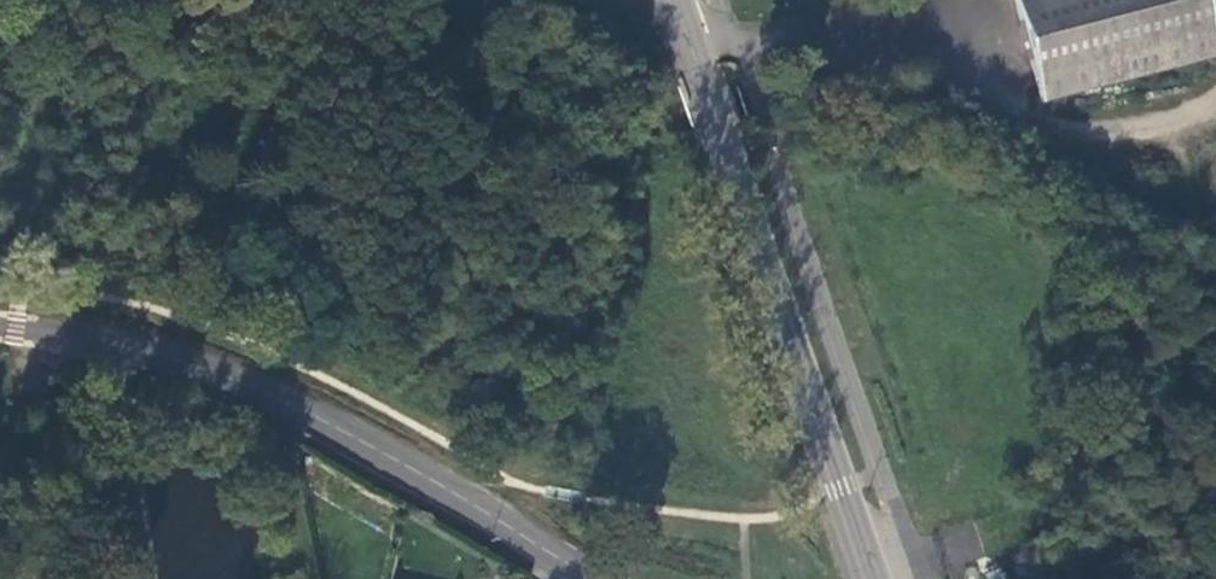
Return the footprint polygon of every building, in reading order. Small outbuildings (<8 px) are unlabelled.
[(1205,0),(1018,0),(1018,2),(1044,96),(1215,50),(1215,40),(1205,0)]
